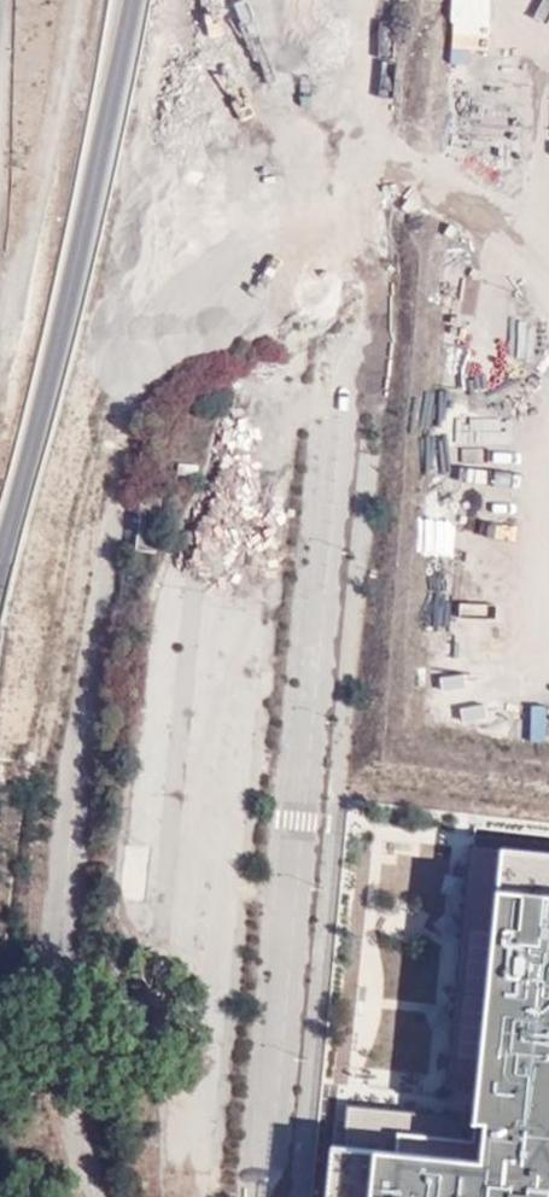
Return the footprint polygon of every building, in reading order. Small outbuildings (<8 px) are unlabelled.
[(471,846),(448,1076),(480,1078),(473,1137),(462,1136),(460,1126),(453,1117),(444,1114),(348,1105),(339,1196),(548,1196),(548,854),(471,846)]
